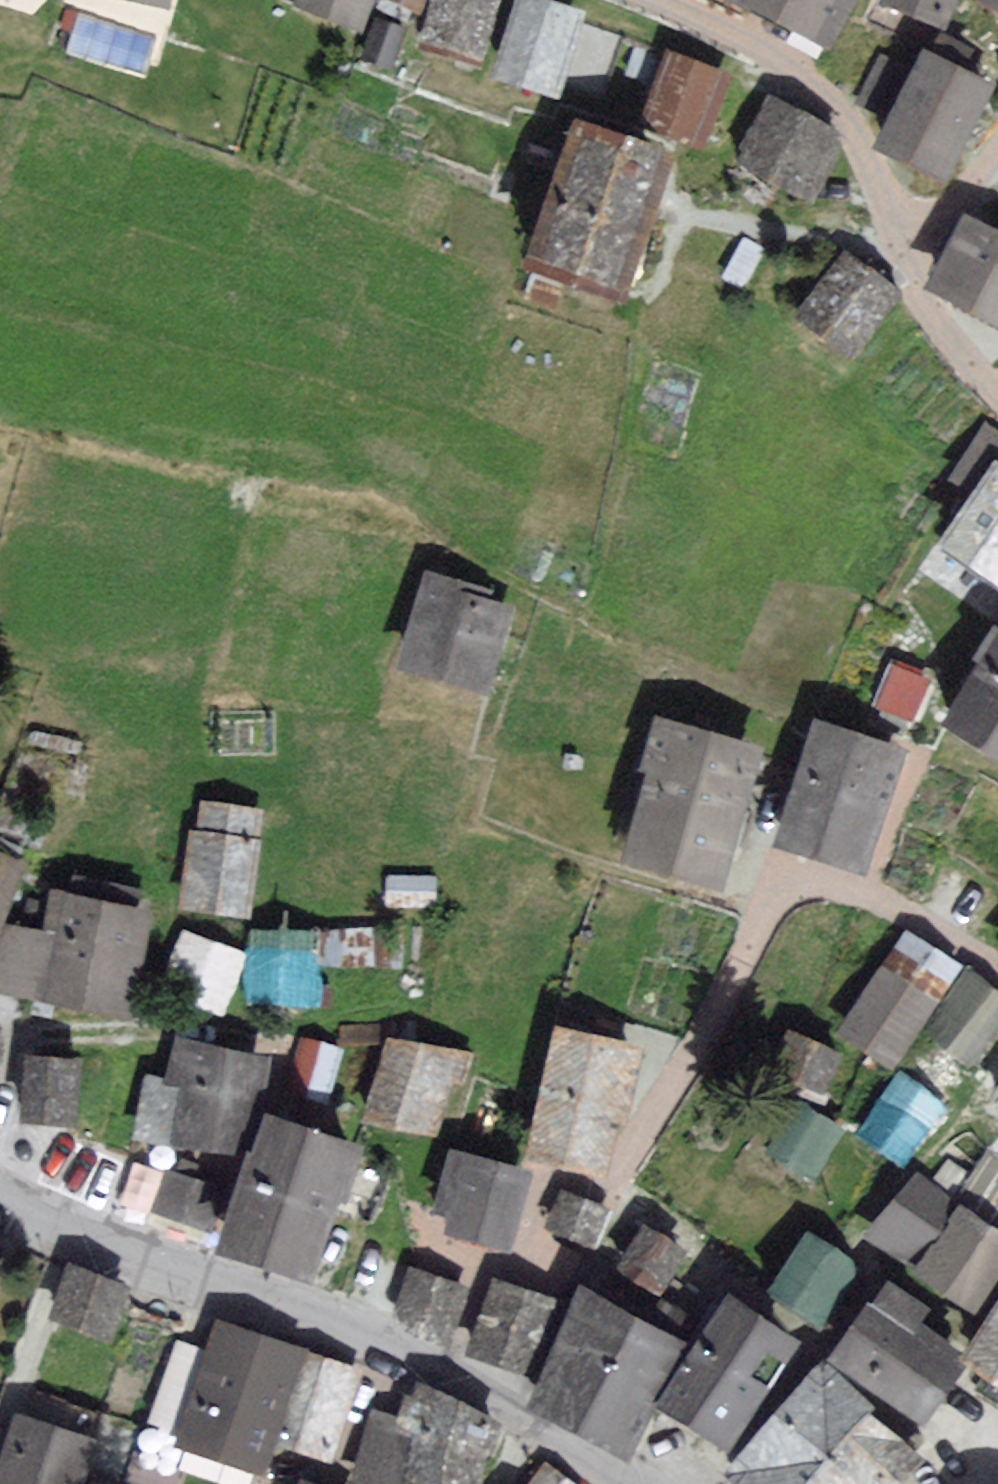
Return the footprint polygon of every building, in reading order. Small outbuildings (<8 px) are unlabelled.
[(299,6),(354,27),(364,0),(301,0),(299,6)] [(424,39),(477,54),(492,0),(435,0),(424,39)] [(532,0),(520,0),(498,74),(553,91),(576,13),(532,0)] [(771,20),(822,47),(846,0),(733,0),(771,20)] [(940,19),(947,0),(894,0),(940,19)] [(401,31),(377,23),(365,55),(389,63),(401,31)] [(724,78),(672,58),(646,127),(699,146),(724,78)] [(988,87),(927,58),(886,144),(947,173),(977,111),(988,87)] [(836,137),(771,104),(743,159),(808,192),(836,137)] [(665,153),(584,125),(540,253),(620,281),(665,153)] [(965,224),(958,240),(935,287),(997,318),(997,240),(965,224)] [(871,274),(847,258),(807,318),(850,348),(891,288),(871,274)] [(994,462),(997,457),(997,439),(997,438),(990,433),(962,475),(985,490),(949,544),(997,577),(997,465),(994,462)] [(485,592),(431,578),(408,665),(486,685),(506,607),(483,601),(485,592)] [(951,725),(997,752),(997,644),(951,725)] [(925,679),(893,666),(877,705),(909,717),(925,679)] [(900,749),(822,725),(785,844),(863,868),(900,749)] [(755,749),(667,726),(631,860),(719,884),(738,814),(755,749)] [(250,914),(261,810),(203,804),(202,819),(200,835),(193,834),(185,907),(216,910),(250,914)] [(431,902),(431,878),(389,879),(390,903),(431,902)] [(126,1013),(139,941),(147,897),(77,884),(74,903),(58,900),(51,938),(5,930),(0,959),(0,990),(126,1013)] [(314,935),(256,933),(254,999),(281,1000),(312,1001),(314,935)] [(241,956),(184,934),(162,990),(199,1004),(220,1012),(241,956)] [(953,968),(906,937),(890,960),(843,1030),(890,1062),(953,968)] [(967,978),(930,1032),(950,1045),(970,1059),(997,1018),(997,998),(967,978)] [(638,1050),(560,1035),(537,1150),(606,1164),(615,1117),(624,1119),(638,1050)] [(836,1055),(790,1035),(776,1068),(799,1078),(821,1088),(836,1055)] [(465,1054),(387,1038),(371,1116),(399,1122),(434,1129),(445,1074),(460,1077),(465,1054)] [(338,1051),(302,1043),(292,1085),(329,1093),(338,1051)] [(263,1060),(184,1046),(177,1086),(200,1090),(191,1140),(247,1150),(259,1083),(263,1060)] [(77,1063),(31,1061),(28,1119),(52,1120),(74,1121),(77,1063)] [(941,1105),(901,1078),(863,1135),(882,1148),(902,1161),(941,1105)] [(837,1130),(797,1107),(770,1154),(811,1176),(837,1130)] [(357,1148),(268,1120),(226,1250),(308,1276),(332,1203),(335,1193),(342,1195),(357,1148)] [(986,1142),(969,1166),(947,1200),(921,1182),(881,1240),(901,1254),(975,1305),(997,1272),(997,1149),(986,1142)] [(528,1175),(457,1156),(443,1208),(459,1213),(454,1229),(508,1244),(522,1194),(528,1175)] [(221,1193),(171,1175),(158,1209),(208,1227),(221,1193)] [(604,1213),(568,1197),(564,1206),(554,1226),(590,1243),(604,1213)] [(679,1247),(644,1226),(619,1269),(655,1289),(679,1247)] [(853,1263),(809,1236),(773,1293),(817,1321),(823,1311),(853,1263)] [(98,1279),(71,1269),(54,1315),(110,1335),(127,1289),(98,1279)] [(459,1287),(412,1272),(396,1319),(421,1327),(444,1334),(459,1287)] [(552,1300),(497,1281),(472,1353),(526,1372),(552,1300)] [(962,1357),(914,1323),(917,1320),(924,1309),(888,1283),(833,1360),(918,1420),(962,1357)] [(675,1340),(585,1297),(533,1405),(624,1448),(675,1340)] [(793,1342),(732,1302),(665,1404),(727,1444),(793,1342)] [(969,1358),(997,1376),(997,1311),(969,1358)] [(300,1355),(220,1328),(216,1342),(182,1441),(262,1468),(274,1433),(300,1355)] [(371,1380),(300,1355),(274,1433),(342,1467),(371,1380)] [(826,1375),(778,1426),(731,1475),(741,1483),(887,1483),(913,1456),(826,1375)] [(416,1392),(405,1429),(376,1420),(357,1483),(474,1483),(493,1420),(430,1397),(416,1392)] [(17,1419),(10,1443),(0,1476),(0,1483),(73,1483),(86,1440),(17,1419)] [(548,1476),(542,1483),(559,1483),(548,1476)]
